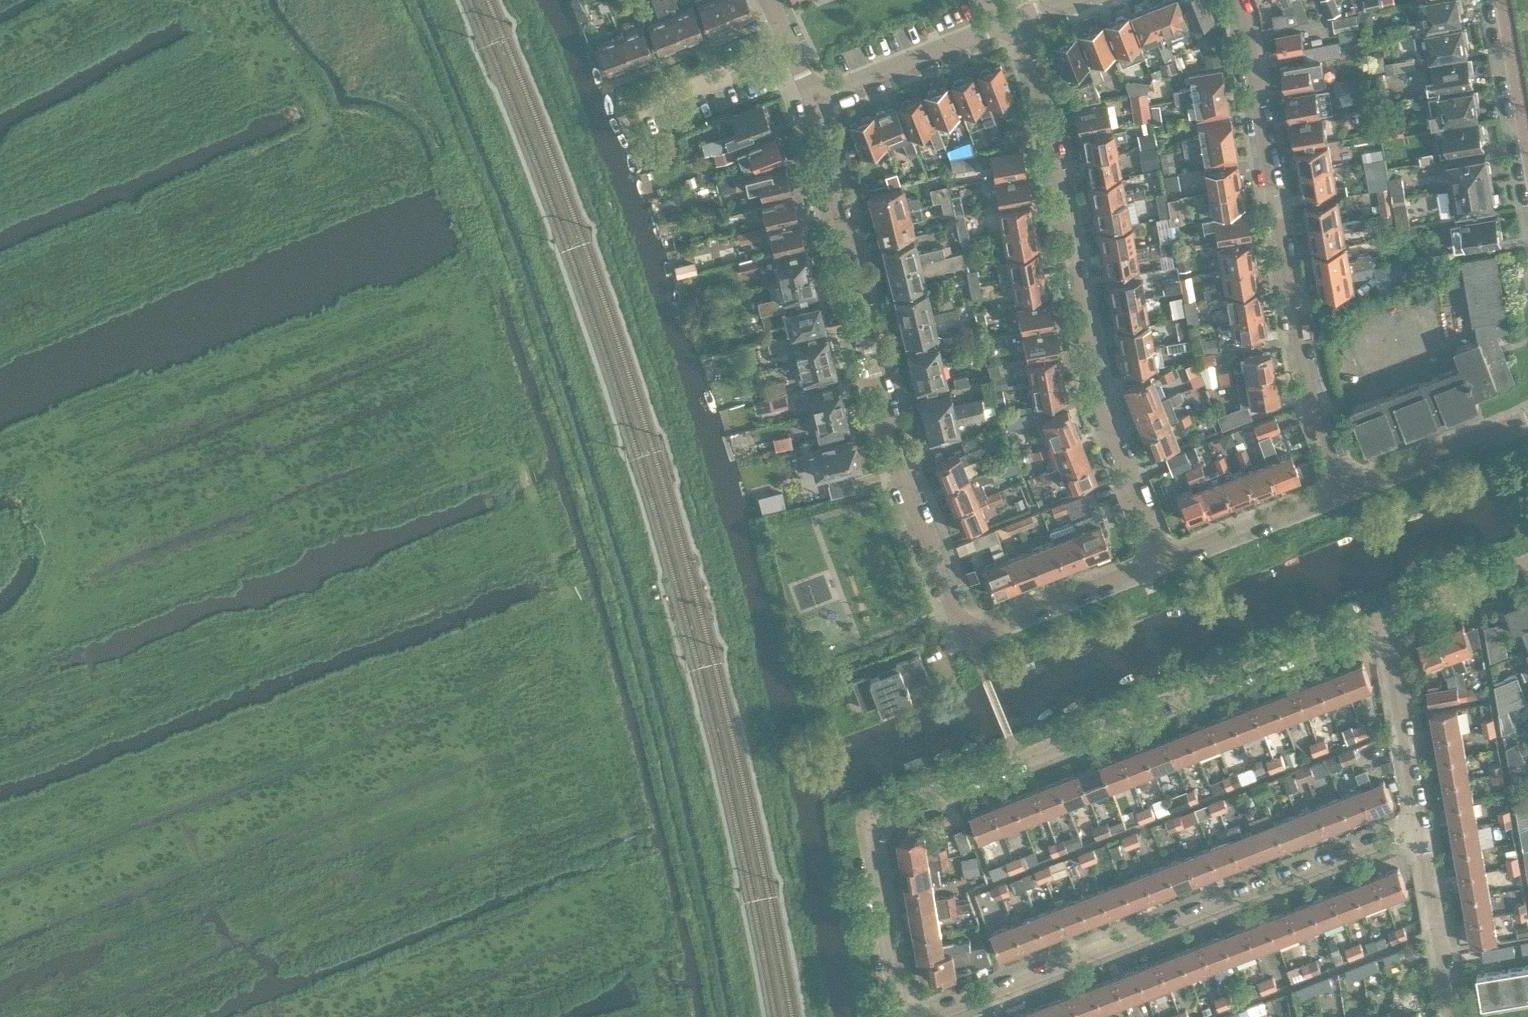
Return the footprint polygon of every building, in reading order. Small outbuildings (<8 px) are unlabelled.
[(578,20),(591,15),(585,0),(570,0),(578,20)] [(597,2),(601,12),(609,8),(605,0),(602,0),(597,2)] [(663,0),(652,0),(659,18),(647,23),(658,51),(680,43),(663,0)] [(680,43),(703,34),(692,5),(679,10),(675,0),(663,0),(680,43)] [(722,0),(696,0),(697,3),(708,32),(731,23),(722,0)] [(731,23),(753,14),(748,0),(722,0),(731,23)] [(1152,3),(1173,56),(1181,53),(1172,30),(1185,25),(1176,0),(1162,0),(1161,1),(1153,4),(1153,3),(1152,3)] [(1192,30),(1197,42),(1204,39),(1199,27),(1200,27),(1198,21),(1212,16),(1206,0),(1180,0),(1192,30)] [(1292,1),(1299,21),(1308,20),(1300,0),(1295,0),(1292,1)] [(1331,0),(1322,0),(1328,16),(1336,12),(1331,0)] [(1365,9),(1380,6),(1381,6),(1380,0),(1363,0),(1364,1),(1365,9)] [(1414,34),(1429,31),(1428,28),(1445,25),(1444,23),(1461,20),(1459,9),(1462,9),(1461,0),(1427,0),(1404,4),(1407,20),(1389,23),(1391,38),(1414,34)] [(1280,13),(1272,14),(1272,17),(1273,20),(1274,26),(1298,21),(1299,21),(1292,1),(1283,5),(1284,12),(1280,13)] [(1173,56),(1152,3),(1152,4),(1152,5),(1144,8),(1141,7),(1135,9),(1134,12),(1131,13),(1142,41),(1155,36),(1164,59),(1173,56)] [(1371,10),(1359,12),(1362,28),(1368,27),(1373,22),(1371,10)] [(1333,16),(1335,31),(1359,27),(1357,13),(1333,16)] [(1115,20),(1105,23),(1121,63),(1143,54),(1127,15),(1125,16),(1122,14),(1116,16),(1115,20)] [(1112,53),(1101,25),(1098,26),(1095,24),(1090,27),(1088,30),(1079,33),(1090,62),(1087,63),(1087,64),(1094,82),(1103,79),(1098,67),(1098,59),(1112,53)] [(641,25),(619,34),(630,62),(653,54),(641,25)] [(1462,26),(1429,31),(1414,34),(1416,46),(1421,47),(1423,60),(1433,58),(1433,57),(1466,51),(1464,40),(1468,39),(1466,27),(1462,27),(1462,26)] [(1304,48),(1301,31),(1277,35),(1279,52),(1304,48)] [(630,62),(619,34),(596,43),(607,71),(630,62)] [(1073,70),(1087,64),(1087,63),(1075,35),(1073,36),(1070,35),(1064,37),(1063,40),(1052,44),(1066,81),(1076,77),(1073,70)] [(1325,82),(1321,58),(1341,55),(1339,42),(1303,48),(1305,61),(1281,65),(1286,89),(1325,82)] [(1413,57),(1401,59),(1386,62),(1384,50),(1375,52),(1378,71),(1386,70),(1386,71),(1414,66),(1413,57)] [(1204,54),(1206,65),(1219,63),(1217,52),(1204,54)] [(1439,90),(1439,88),(1472,83),(1470,71),(1473,71),(1471,58),(1468,59),(1467,57),(1434,63),(1437,77),(1426,79),(1429,92),(1439,90)] [(1178,69),(1176,61),(1175,58),(1159,63),(1162,74),(1178,69)] [(976,73),(988,102),(1001,97),(1004,105),(1014,101),(1011,92),(1000,64),(989,68),(986,67),(981,69),(979,72),(976,73)] [(1172,90),(1174,99),(1224,90),(1222,81),(1224,79),(1223,73),(1220,71),(1220,68),(1188,74),(1190,89),(1184,88),(1172,90)] [(985,124),(994,121),(990,109),(987,102),(984,103),(973,75),(963,79),(960,77),(954,80),(953,83),(950,84),(961,112),(978,105),(985,124)] [(1099,98),(1091,78),(1068,87),(1075,103),(1099,98)] [(1352,88),(1350,78),(1334,80),(1336,90),(1352,88)] [(1132,79),(1125,82),(1129,92),(1137,91),(1132,79)] [(924,94),(935,122),(957,114),(946,85),(937,89),(934,88),(928,90),(927,93),(924,94)] [(1287,95),(1289,106),(1286,109),(1287,115),(1290,116),(1291,119),(1320,114),(1318,99),(1329,97),(1328,88),(1287,95)] [(1443,122),(1443,120),(1477,114),(1475,103),(1479,102),(1477,90),(1473,91),(1473,89),(1430,96),(1432,111),(1430,112),(1432,124),(1443,122)] [(1224,90),(1174,99),(1175,106),(1193,103),(1195,117),(1227,112),(1227,109),(1229,107),(1228,101),(1225,99),(1224,90)] [(1133,122),(1139,121),(1149,120),(1145,92),(1135,93),(1129,94),(1131,109),(1133,122)] [(898,105),(909,134),(910,135),(927,128),(934,147),(943,144),(935,122),(931,124),(920,96),(911,99),(908,98),(902,100),(901,103),(898,105)] [(724,135),(727,143),(771,127),(769,121),(770,118),(767,109),(764,108),(762,103),(730,115),(736,130),(724,135)] [(1076,116),(1074,119),(1076,127),(1078,129),(1079,132),(1109,127),(1104,103),(1075,108),(1076,116)] [(1149,104),(1152,124),(1160,123),(1157,103),(1149,104)] [(874,114),(873,115),(884,144),(900,137),(908,156),(917,153),(912,142),(910,135),(909,134),(906,135),(894,106),(884,110),(881,109),(875,111),(874,114)] [(1344,119),(1342,109),(1330,111),(1332,122),(1344,119)] [(884,144),(873,115),(872,115),(870,116),(867,114),(861,116),(860,120),(850,124),(852,131),(864,161),(873,157),(870,150),(884,144)] [(1180,137),(1182,146),(1232,137),(1230,128),(1232,126),(1231,120),(1229,119),(1228,116),(1196,121),(1198,134),(1180,137)] [(1295,143),(1296,146),(1327,141),(1323,117),(1289,123),(1289,124),(1292,124),(1293,133),(1290,133),(1292,144),(1295,143)] [(1379,123),(1381,137),(1405,134),(1403,119),(1379,123)] [(1483,125),(1479,124),(1479,120),(1444,126),(1447,141),(1439,143),(1441,155),(1451,153),(1450,151),(1483,146),(1481,135),(1484,133),(1483,125)] [(1083,156),(1084,158),(1116,152),(1114,140),(1126,137),(1124,128),(1080,136),(1082,146),(1080,148),(1081,154),(1083,156)] [(999,132),(993,134),(999,148),(1021,143),(1019,129),(1000,136),(999,132)] [(1155,143),(1155,141),(1153,130),(1137,134),(1139,147),(1155,143)] [(719,136),(701,141),(703,153),(704,152),(722,148),(721,144),(719,136)] [(774,136),(736,150),(745,172),(754,168),(755,169),(783,158),(781,152),(783,151),(779,140),(776,141),(774,136)] [(1232,137),(1182,146),(1183,155),(1201,152),(1203,165),(1236,159),(1235,156),(1237,154),(1236,148),(1233,147),(1232,137)] [(946,148),(948,157),(976,152),(972,139),(946,148)] [(1298,163),(1299,172),(1332,166),(1328,145),(1296,150),(1296,153),(1294,153),(1295,163),(1298,163)] [(1156,151),(1155,146),(1146,147),(1137,149),(1139,158),(1141,169),(1150,168),(1159,166),(1156,151)] [(722,149),(712,152),(715,163),(723,161),(733,157),(731,150),(730,147),(723,149),(722,149)] [(980,156),(981,165),(992,163),(994,177),(1024,172),(1024,169),(1026,166),(1024,158),(1021,156),(1020,148),(980,156)] [(1159,150),(1162,170),(1166,169),(1167,170),(1174,169),(1171,148),(1159,150)] [(1382,148),(1362,151),(1364,161),(1384,158),(1382,148)] [(976,152),(948,157),(948,158),(950,157),(953,171),(976,166),(974,154),(977,153),(976,152)] [(1116,152),(1084,158),(1084,160),(1082,163),(1083,168),(1086,170),(1088,179),(1120,173),(1116,152)] [(1431,152),(1419,154),(1420,162),(1420,163),(1433,161),(1431,152)] [(1352,163),(1351,155),(1338,157),(1340,165),(1352,163)] [(1448,178),(1450,188),(1489,181),(1488,172),(1491,170),(1489,162),(1486,161),(1485,156),(1449,163),(1452,177),(1448,178)] [(1369,190),(1376,189),(1376,188),(1389,185),(1385,158),(1384,158),(1364,161),(1369,190)] [(1204,168),(1207,190),(1240,185),(1240,182),(1242,180),(1241,174),(1238,173),(1236,163),(1204,168)] [(758,186),(761,197),(790,190),(790,188),(792,184),(790,179),(787,176),(785,166),(744,175),(747,188),(758,186)] [(1332,166),(1299,172),(1301,182),(1299,182),(1301,192),(1303,191),(1303,194),(1336,188),(1332,166)] [(1177,172),(1163,174),(1165,189),(1179,186),(1177,172)] [(885,175),(887,186),(899,183),(897,173),(885,175)] [(1027,186),(1025,176),(994,182),(998,205),(1029,200),(1029,197),(1031,195),(1030,188),(1027,186)] [(1392,198),(1395,197),(1402,196),(1405,196),(1406,195),(1405,187),(1403,176),(1402,176),(1389,178),(1392,198)] [(1091,196),(1093,205),(1134,197),(1134,198),(1144,196),(1143,187),(1131,189),(1131,188),(1123,190),(1120,177),(1089,183),(1089,186),(1087,188),(1088,194),(1091,196)] [(716,182),(718,191),(734,187),(732,178),(716,182)] [(1489,181),(1450,188),(1451,198),(1448,198),(1450,213),(1493,205),(1493,201),(1495,199),(1494,191),(1491,190),(1489,181)] [(1240,185),(1207,190),(1209,203),(1197,205),(1199,214),(1244,206),(1242,197),(1244,194),(1243,188),(1241,187),(1240,185)] [(1380,215),(1393,213),(1393,212),(1395,212),(1394,205),(1393,206),(1389,185),(1376,188),(1376,189),(1380,215)] [(872,206),(874,216),(919,205),(917,195),(904,198),(901,186),(869,194),(870,197),(868,199),(869,205),(872,206)] [(934,202),(940,200),(950,198),(947,186),(931,190),(934,202)] [(1155,193),(1158,216),(1168,214),(1164,191),(1155,193)] [(956,194),(950,195),(954,213),(963,211),(959,193),(956,194)] [(794,204),(791,194),(756,203),(758,212),(763,211),(766,225),(797,218),(797,216),(799,215),(796,204),(794,204)] [(1181,195),(1166,198),(1169,214),(1168,215),(1169,223),(1185,220),(1181,195)] [(1395,228),(1400,227),(1410,225),(1407,203),(1408,203),(1406,195),(1405,196),(1402,196),(1395,197),(1396,205),(1394,205),(1395,212),(1393,212),(1393,213),(1395,228)] [(1134,197),(1093,205),(1094,214),(1092,216),(1093,222),(1096,224),(1097,226),(1138,219),(1134,198),(1134,197)] [(950,198),(940,200),(942,210),(952,208),(950,198)] [(730,205),(732,214),(751,210),(749,200),(730,205)] [(1305,208),(1304,210),(1305,216),(1307,217),(1309,226),(1307,226),(1307,227),(1341,222),(1342,222),(1350,220),(1355,219),(1354,211),(1340,214),(1338,200),(1305,205),(1305,208)] [(998,210),(1002,231),(1034,225),(1034,223),(1036,221),(1034,215),(1032,213),(1030,204),(998,210)] [(919,205),(874,216),(877,226),(875,228),(876,234),(879,236),(880,239),(912,231),(909,220),(922,217),(919,205)] [(1215,226),(1217,240),(1249,234),(1248,232),(1250,229),(1249,222),(1246,221),(1245,210),(1201,218),(1203,228),(1215,226)] [(963,212),(955,214),(959,236),(959,239),(968,237),(967,230),(963,212)] [(1498,226),(1496,216),(1461,222),(1461,223),(1451,224),(1456,249),(1465,247),(1466,248),(1470,247),(1471,248),(1477,247),(1478,245),(1500,241),(1500,238),(1502,237),(1500,226),(1498,226)] [(1341,222),(1307,227),(1307,228),(1309,228),(1309,232),(1310,236),(1309,238),(1308,239),(1309,245),(1312,246),(1312,249),(1325,247),(1345,243),(1343,230),(1351,228),(1363,226),(1365,226),(1367,226),(1366,221),(1366,218),(1365,218),(1362,218),(1355,219),(1350,220),(1342,222),(1341,222)] [(1193,219),(1169,223),(1171,235),(1195,231),(1193,219)] [(798,221),(767,229),(773,252),(774,252),(804,245),(803,242),(805,239),(803,233),(800,231),(798,221)] [(1100,243),(1102,252),(1133,246),(1129,224),(1098,230),(1098,233),(1096,235),(1097,241),(1100,243)] [(1410,225),(1400,227),(1403,242),(1418,240),(1416,224),(1410,225)] [(1034,225),(1002,231),(1006,253),(1038,247),(1036,237),(1038,235),(1037,229),(1034,228),(1034,225)] [(736,232),(739,242),(745,241),(761,237),(760,232),(758,226),(736,232)] [(1398,235),(1386,237),(1390,262),(1401,260),(1403,260),(1398,235)] [(968,237),(959,239),(964,262),(973,261),(968,237)] [(883,248),(880,249),(883,259),(885,258),(886,262),(886,263),(887,264),(888,269),(918,261),(927,259),(936,257),(940,256),(944,255),(943,252),(941,245),(931,248),(916,251),(913,238),(882,245),(883,248)] [(1158,241),(1160,253),(1172,251),(1170,239),(1158,241)] [(1217,248),(1221,269),(1254,264),(1253,261),(1255,259),(1254,253),(1252,252),(1250,242),(1217,248)] [(1133,246),(1102,252),(1103,261),(1101,263),(1102,269),(1105,270),(1106,273),(1137,267),(1136,258),(1148,255),(1145,244),(1133,246)] [(1316,274),(1316,275),(1374,264),(1372,256),(1368,252),(1359,254),(1356,259),(1348,260),(1346,247),(1313,253),(1314,255),(1312,258),(1313,263),(1315,265),(1317,274),(1316,274)] [(773,252),(740,260),(742,270),(765,265),(765,268),(775,266),(778,279),(810,272),(810,270),(811,267),(810,260),(807,258),(804,249),(775,256),(774,252),(773,252)] [(1174,252),(1178,271),(1191,268),(1187,250),(1174,252)] [(890,278),(887,279),(890,288),(892,288),(893,291),(924,283),(922,273),(931,271),(938,269),(941,269),(950,267),(956,265),(960,264),(964,263),(964,262),(961,251),(951,254),(944,255),(940,256),(936,257),(927,259),(918,261),(888,269),(890,278)] [(1007,257),(1011,278),(1043,272),(1038,251),(1007,257)] [(1386,253),(1374,255),(1375,264),(1388,262),(1386,253)] [(1462,364),(1352,407),(1367,445),(1397,434),(1396,432),(1407,428),(1407,430),(1434,420),(1433,418),(1448,412),(1449,414),(1479,402),(1475,393),(1486,389),(1486,390),(1514,380),(1495,333),(1505,329),(1503,316),(1506,315),(1495,254),(1463,259),(1441,268),(1447,284),(1466,281),(1474,321),(1476,320),(1479,338),(1456,347),(1462,364)] [(682,263),(674,265),(675,271),(676,276),(679,275),(696,271),(695,264),(694,260),(682,263)] [(1375,264),(1374,264),(1375,274),(1378,290),(1392,288),(1406,285),(1405,283),(1401,260),(1390,262),(1388,262),(1375,264)] [(1254,264),(1221,269),(1225,291),(1257,285),(1256,276),(1258,273),(1257,267),(1254,266),(1254,264)] [(1374,264),(1316,275),(1317,275),(1319,284),(1317,286),(1318,292),(1320,294),(1321,296),(1330,295),(1333,311),(1349,305),(1347,292),(1354,290),(1351,278),(1375,274),(1374,264)] [(974,269),(966,270),(969,286),(970,286),(977,285),(979,284),(977,272),(976,268),(974,269)] [(769,297),(758,300),(759,303),(761,312),(775,308),(783,306),(782,303),(785,302),(816,295),(815,290),(813,285),(815,282),(813,275),(811,273),(810,272),(778,279),(775,280),(768,281),(769,284),(772,296),(769,297)] [(1043,272),(1011,278),(1015,300),(1047,294),(1046,291),(1048,289),(1047,283),(1044,281),(1043,272)] [(1110,301),(1111,303),(1143,297),(1139,275),(1107,281),(1109,291),(1107,293),(1108,299),(1110,301)] [(1190,275),(1179,277),(1183,300),(1194,297),(1190,275)] [(1162,291),(1163,293),(1181,289),(1178,278),(1178,276),(1160,279),(1162,291)] [(970,286),(969,286),(971,298),(981,296),(979,284),(977,285),(970,286)] [(1203,288),(1204,296),(1216,294),(1215,286),(1203,288)] [(897,308),(900,318),(931,311),(925,288),(894,296),(895,299),(892,299),(895,309),(897,308)] [(1213,309),(1215,319),(1262,311),(1260,302),(1262,300),(1261,294),(1258,292),(1258,289),(1226,295),(1228,307),(1213,309)] [(1180,293),(1169,296),(1173,314),(1184,312),(1180,293)] [(937,300),(939,309),(952,306),(950,297),(937,300)] [(1143,297),(1111,303),(1111,305),(1109,307),(1110,313),(1113,315),(1115,325),(1147,319),(1143,297)] [(1187,318),(1188,324),(1199,322),(1194,298),(1183,300),(1186,318),(1187,318)] [(1050,311),(1049,304),(1048,300),(1017,306),(1021,330),(1053,324),(1052,321),(1054,319),(1053,312),(1050,311)] [(775,308),(761,312),(764,326),(780,322),(784,321),(787,334),(809,329),(823,326),(823,325),(823,323),(824,321),(822,313),(820,312),(818,302),(784,310),(783,306),(775,308)] [(931,311),(900,318),(902,329),(900,329),(902,339),(904,338),(905,341),(936,334),(933,321),(958,315),(956,305),(952,306),(939,309),(931,311)] [(1239,337),(1241,346),(1262,342),(1260,334),(1265,333),(1265,330),(1267,328),(1266,322),(1263,320),(1262,311),(1215,319),(1216,327),(1231,324),(1233,338),(1239,337)] [(1175,320),(1178,338),(1190,336),(1188,324),(1187,318),(1186,318),(1175,320)] [(1118,341),(1120,350),(1152,344),(1148,322),(1116,329),(1116,331),(1114,334),(1115,340),(1118,341)] [(1055,338),(1054,331),(1053,328),(1022,334),(1026,357),(1058,352),(1057,349),(1059,347),(1058,340),(1055,338)] [(793,337),(799,360),(830,352),(829,351),(831,348),(829,341),(826,339),(824,330),(793,337)] [(957,342),(955,332),(943,335),(945,344),(957,342)] [(767,340),(769,350),(787,346),(785,336),(767,340)] [(1171,340),(1159,342),(1161,350),(1181,346),(1182,349),(1192,347),(1190,336),(1178,338),(1178,339),(1171,340)] [(1194,340),(1197,354),(1214,351),(1216,350),(1214,337),(1194,340)] [(911,366),(912,369),(941,362),(936,339),(906,346),(909,356),(907,359),(908,364),(911,366)] [(1241,346),(1247,379),(1273,374),(1269,350),(1263,351),(1262,342),(1241,346)] [(1152,344),(1120,350),(1121,359),(1120,361),(1121,368),(1123,369),(1124,372),(1156,366),(1152,344)] [(1214,351),(1197,354),(1197,356),(1198,356),(1201,355),(1201,357),(1202,358),(1197,359),(1200,374),(1213,371),(1211,355),(1213,355),(1215,355),(1214,351)] [(830,352),(799,360),(804,383),(835,375),(833,366),(835,363),(833,356),(830,355),(830,352)] [(1026,361),(1030,383),(1062,377),(1061,367),(1063,365),(1062,359),(1059,357),(1058,355),(1026,361)] [(1195,361),(1184,365),(1188,377),(1199,373),(1195,361)] [(941,362),(912,369),(912,371),(911,375),(912,380),(915,382),(917,392),(947,385),(941,362)] [(990,379),(992,389),(1008,386),(1007,382),(1005,373),(1000,374),(997,363),(987,365),(989,373),(990,377),(990,379)] [(1157,373),(1160,381),(1172,376),(1169,368),(1157,373)] [(1230,369),(1216,372),(1219,384),(1232,381),(1230,369)] [(953,376),(955,386),(967,383),(965,374),(953,376)] [(1273,374),(1247,379),(1251,403),(1277,398),(1273,374)] [(1124,385),(1133,408),(1158,398),(1148,376),(1124,385)] [(1062,377),(1030,383),(1034,405),(1066,399),(1066,396),(1068,394),(1067,388),(1064,387),(1062,377)] [(765,382),(768,396),(787,391),(784,378),(765,382)] [(807,390),(812,413),(845,405),(842,394),(839,392),(837,383),(807,390)] [(1002,388),(993,390),(995,405),(1005,403),(1002,388)] [(922,420),(983,406),(995,403),(993,394),(952,404),(949,390),(919,397),(919,400),(918,403),(919,409),(922,411),(924,419),(922,420)] [(1133,408),(1142,430),(1166,421),(1161,407),(1182,398),(1178,390),(1158,398),(1133,408)] [(787,391),(768,396),(771,409),(790,405),(787,391)] [(1215,415),(1221,428),(1251,416),(1245,403),(1215,415)] [(845,405),(812,413),(818,435),(848,428),(846,418),(847,415),(845,405)] [(983,406),(922,420),(922,421),(924,421),(926,429),(925,432),(926,438),(929,440),(930,442),(959,435),(956,422),(985,415),(983,406)] [(1042,420),(1051,442),(1076,432),(1067,410),(1042,420)] [(1190,420),(1187,412),(1175,417),(1178,425),(1190,420)] [(1016,414),(1005,417),(1008,428),(1018,425),(1016,414)] [(1252,424),(1257,437),(1279,428),(1274,415),(1252,424)] [(1166,421),(1142,430),(1151,453),(1175,444),(1166,421)] [(1229,431),(1219,435),(1222,442),(1227,445),(1234,442),(1229,431)] [(1051,442),(1060,465),(1085,455),(1076,432),(1051,442)] [(772,437),(774,448),(792,444),(789,433),(772,437)] [(983,454),(980,444),(983,443),(980,434),(961,441),(969,460),(983,454)] [(1259,441),(1267,460),(1276,485),(1299,476),(1289,452),(1275,457),(1267,438),(1259,441)] [(817,476),(825,474),(830,496),(854,490),(849,468),(858,466),(851,439),(811,448),(817,476)] [(1030,451),(1033,459),(1045,454),(1042,446),(1030,451)] [(1192,446),(1183,449),(1190,466),(1190,467),(1191,467),(1199,464),(1192,446)] [(1236,449),(1241,462),(1249,459),(1244,446),(1236,449)] [(1165,457),(1169,468),(1180,463),(1182,469),(1190,466),(1183,449),(1165,457)] [(934,463),(944,486),(967,476),(959,453),(934,463)] [(1085,455),(1060,465),(1039,473),(1042,482),(1063,473),(1069,488),(1094,478),(1085,455)] [(1214,458),(1221,478),(1231,502),(1253,493),(1244,469),(1230,475),(1222,455),(1214,458)] [(1013,458),(1003,462),(1007,473),(1017,469),(1013,458)] [(1267,460),(1244,469),(1253,493),(1276,485),(1267,460)] [(1199,464),(1191,467),(1208,511),(1231,502),(1221,478),(1207,484),(1199,464)] [(944,486),(953,508),(977,499),(971,485),(993,476),(989,467),(967,476),(944,486)] [(1208,511),(1191,467),(1190,467),(1183,470),(1191,490),(1176,496),(1185,520),(1208,511)] [(763,508),(787,502),(783,487),(759,493),(763,508)] [(998,490),(977,499),(953,508),(962,531),(986,521),(981,508),(1002,499),(998,490)] [(1067,509),(1075,531),(1086,558),(1110,549),(1099,522),(1085,527),(1081,517),(1092,513),(1084,493),(1063,501),(1066,510),(1067,509)] [(1021,497),(1014,500),(1017,507),(1024,504),(1021,497)] [(1118,499),(1110,506),(1118,525),(1127,521),(1118,499)] [(1053,515),(1066,510),(1063,501),(1050,506),(1053,515)] [(1030,514),(1017,519),(1020,528),(1033,523),(1030,514)] [(1020,528),(1017,519),(1004,524),(1007,533),(1020,528)] [(1016,585),(1005,558),(994,528),(970,537),(954,543),(954,544),(958,554),(974,547),(975,548),(988,543),(996,562),(982,567),(993,594),(1016,585)] [(1075,531),(1052,540),(1063,567),(1086,558),(1075,531)] [(1052,540),(1029,549),(1039,576),(1063,567),(1052,540)] [(1029,549),(1005,558),(1016,585),(1039,576),(1029,549)] [(1522,625),(1527,622),(1527,596),(1505,605),(1511,620),(1498,625),(1497,624),(1484,626),(1488,651),(1504,645),(1502,634),(1504,633),(1503,632),(1522,625)] [(1462,623),(1440,631),(1455,670),(1459,699),(1467,698),(1465,688),(1465,686),(1463,668),(1466,667),(1460,652),(1472,648),(1462,623)] [(1455,670),(1440,631),(1418,640),(1422,651),(1418,653),(1423,666),(1427,664),(1427,665),(1439,660),(1445,675),(1447,675),(1448,689),(1427,692),(1429,705),(1459,699),(1455,670)] [(1507,654),(1504,633),(1502,634),(1504,645),(1488,651),(1490,660),(1507,654)] [(928,677),(919,654),(896,663),(898,668),(870,679),(868,674),(852,680),(862,707),(880,700),(882,707),(910,696),(906,687),(908,686),(908,685),(928,677)] [(1360,663),(1341,670),(1347,687),(1347,688),(1350,695),(1369,688),(1371,687),(1372,687),(1372,686),(1372,685),(1368,675),(1365,668),(1362,662),(1361,662),(1360,662),(1360,663)] [(1341,670),(1319,678),(1328,703),(1350,695),(1347,688),(1341,670)] [(845,681),(842,672),(828,677),(831,685),(845,681)] [(1494,685),(1496,698),(1521,688),(1516,676),(1494,685)] [(1319,678),(1297,687),(1307,712),(1328,703),(1319,678)] [(1297,687),(1275,695),(1285,720),(1307,712),(1297,687)] [(1471,687),(1465,688),(1467,698),(1477,696),(1476,691),(1471,687)] [(1521,688),(1496,698),(1499,710),(1525,700),(1521,688)] [(1275,695),(1253,704),(1263,729),(1285,720),(1275,695)] [(1253,704),(1232,712),(1241,737),(1263,729),(1253,704)] [(1431,713),(1435,736),(1461,731),(1456,708),(1431,713)] [(1232,712),(1210,721),(1220,746),(1241,737),(1232,712)] [(1481,720),(1482,728),(1494,726),(1493,718),(1481,720)] [(1210,721),(1188,729),(1198,754),(1220,746),(1210,721)] [(1367,721),(1361,723),(1365,734),(1372,732),(1367,721)] [(1365,734),(1361,723),(1353,726),(1357,737),(1365,734)] [(1353,726),(1343,730),(1347,741),(1357,737),(1353,726)] [(1494,726),(1482,728),(1484,736),(1495,733),(1494,726)] [(1188,729),(1166,738),(1176,763),(1198,754),(1188,729)] [(1435,736),(1439,759),(1465,755),(1461,731),(1435,736)] [(1325,737),(1317,740),(1322,751),(1329,748),(1325,737)] [(1166,738),(1145,746),(1154,771),(1176,763),(1166,738)] [(1322,751),(1317,740),(1310,743),(1314,754),(1322,751)] [(1354,747),(1359,759),(1377,751),(1373,740),(1354,747)] [(1505,747),(1507,755),(1520,750),(1517,743),(1505,747)] [(1145,746),(1123,755),(1133,780),(1154,771),(1145,746)] [(1354,747),(1346,750),(1350,761),(1358,758),(1354,747)] [(1350,761),(1346,750),(1339,753),(1343,763),(1350,761)] [(1520,750),(1507,755),(1509,766),(1524,761),(1520,750)] [(1342,759),(1339,753),(1339,752),(1324,757),(1329,770),(1344,765),(1343,763),(1342,759)] [(1282,754),(1274,757),(1278,768),(1286,765),(1282,754)] [(1123,755),(1101,763),(1111,788),(1133,780),(1123,755)] [(1439,759),(1443,782),(1469,778),(1465,755),(1439,759)] [(1278,768),(1274,757),(1267,760),(1271,771),(1278,768)] [(1262,758),(1253,762),(1257,773),(1266,770),(1262,758)] [(1101,763),(1079,772),(1089,797),(1111,788),(1101,763)] [(1311,764),(1303,767),(1307,777),(1315,775),(1311,764)] [(1489,766),(1490,774),(1502,772),(1501,764),(1489,766)] [(1307,777),(1303,767),(1296,770),(1300,780),(1307,777)] [(1360,770),(1355,772),(1359,780),(1361,788),(1371,813),(1385,808),(1393,804),(1392,802),(1383,779),(1372,784),(1366,768),(1360,770)] [(1238,771),(1230,774),(1235,785),(1242,782),(1238,771)] [(1292,771),(1281,775),(1287,792),(1298,788),(1292,771)] [(1079,772),(1058,780),(1067,805),(1089,797),(1079,772)] [(1502,772),(1490,774),(1492,782),(1503,780),(1502,772)] [(1235,785),(1230,774),(1223,777),(1227,788),(1235,785)] [(1443,782),(1447,805),(1473,801),(1469,778),(1443,782)] [(1058,780),(1036,789),(1045,813),(1067,805),(1058,780)] [(1267,781),(1260,784),(1264,794),(1271,791),(1267,781)] [(1264,794),(1260,784),(1252,786),(1256,797),(1264,794)] [(1195,788),(1187,791),(1191,802),(1199,799),(1195,788)] [(1361,788),(1340,796),(1349,821),(1371,813),(1361,788)] [(1036,789),(1014,797),(1024,822),(1045,813),(1036,789)] [(1168,798),(1165,799),(1166,801),(1169,810),(1184,804),(1191,802),(1187,791),(1180,794),(1168,798)] [(1340,796),(1318,805),(1328,830),(1349,821),(1340,796)] [(1014,797),(992,806),(1002,830),(1024,822),(1014,797)] [(1223,798),(1216,801),(1220,811),(1228,808),(1223,798)] [(1517,816),(1527,811),(1527,798),(1514,803),(1517,816)] [(1165,799),(1155,803),(1159,814),(1169,810),(1166,801),(1165,799)] [(1220,811),(1216,801),(1209,803),(1213,814),(1220,811)] [(1447,805),(1451,828),(1477,824),(1473,801),(1447,805)] [(1205,804),(1194,808),(1194,809),(1198,819),(1209,815),(1205,804)] [(1151,805),(1144,808),(1148,818),(1155,816),(1151,805)] [(1318,805),(1296,813),(1306,838),(1328,830),(1318,805)] [(1002,830),(992,806),(970,814),(980,839),(1002,830)] [(1148,818),(1144,808),(1136,811),(1140,821),(1148,818)] [(1497,812),(1498,820),(1510,818),(1509,810),(1497,812)] [(1517,816),(1523,849),(1527,848),(1527,811),(1517,816)] [(1296,813),(1274,822),(1284,847),(1306,838),(1296,813)] [(1180,815),(1172,817),(1177,828),(1184,825),(1180,815)] [(1177,828),(1172,817),(1165,820),(1169,831),(1177,828)] [(1510,818),(1498,820),(1500,828),(1512,826),(1510,818)] [(1115,823),(1117,831),(1126,827),(1123,820),(1115,823)] [(1107,822),(1100,825),(1104,835),(1111,832),(1107,822)] [(1255,829),(1253,830),(1262,855),(1278,849),(1282,847),(1284,847),(1274,822),(1255,829)] [(1451,828),(1455,851),(1481,847),(1477,824),(1451,828)] [(1104,835),(1100,825),(1092,828),(1097,838),(1104,835)] [(1230,828),(1227,829),(1231,839),(1241,864),(1242,863),(1252,859),(1260,856),(1262,855),(1253,830),(1242,834),(1241,831),(1238,825),(1230,828)] [(971,847),(964,828),(954,832),(961,851),(971,847)] [(1136,831),(1129,834),(1133,845),(1140,842),(1136,831)] [(1133,845),(1129,834),(1121,837),(1125,848),(1133,845)] [(898,839),(902,864),(947,856),(946,847),(926,850),(924,835),(898,839)] [(1064,839),(1057,841),(1061,852),(1068,849),(1064,839)] [(1231,839),(1209,847),(1219,872),(1241,864),(1231,839)] [(1061,852),(1057,841),(1049,844),(1053,855),(1061,852)] [(1114,859),(1107,842),(1097,846),(1104,863),(1114,859)] [(1209,847),(1187,856),(1197,881),(1219,872),(1209,847)] [(1455,851),(1459,874),(1485,870),(1481,847),(1455,851)] [(1093,848),(1085,851),(1090,862),(1097,859),(1093,848)] [(1034,850),(1025,854),(1029,865),(1038,861),(1034,850)] [(1090,862),(1085,851),(1078,854),(1082,865),(1090,862)] [(964,858),(961,859),(964,873),(964,876),(980,873),(980,871),(977,855),(964,858)] [(906,887),(932,883),(940,881),(938,867),(949,865),(947,856),(902,864),(906,887)] [(1020,856),(1013,858),(1017,869),(1024,866),(1020,856)] [(1187,856),(1166,864),(1175,889),(1197,881),(1187,856)] [(1505,858),(1506,866),(1518,864),(1517,856),(1505,858)] [(1013,858),(992,867),(996,877),(1017,869),(1013,858)] [(1166,864),(1144,873),(1153,898),(1175,889),(1166,864)] [(1518,864),(1506,866),(1508,874),(1520,872),(1518,864)] [(1049,865),(1042,868),(1046,879),(1053,876),(1049,865)] [(1398,867),(1376,876),(1386,900),(1407,892),(1398,867)] [(1046,879),(1042,868),(1034,871),(1038,882),(1046,879)] [(1459,874),(1463,897),(1489,893),(1485,870),(1459,874)] [(1144,873),(1122,881),(1132,906),(1153,898),(1144,873)] [(1376,876),(1354,884),(1364,909),(1386,900),(1376,876)] [(1122,881),(1100,890),(1110,914),(1132,906),(1122,881)] [(1006,882),(999,885),(1003,895),(1010,893),(1006,882)] [(906,887),(910,911),(956,903),(954,894),(934,898),(932,883),(906,887)] [(1354,884),(1333,892),(1342,917),(1364,909),(1354,884)] [(1003,895),(999,885),(991,888),(996,898),(1003,895)] [(1509,889),(1511,899),(1523,897),(1521,887),(1509,889)] [(1100,890),(1078,898),(1088,923),(1110,914),(1100,890)] [(1333,892),(1311,901),(1320,926),(1342,917),(1333,892)] [(1463,897),(1467,920),(1493,916),(1489,893),(1463,897)] [(1062,895),(1055,898),(1058,906),(1057,906),(1066,931),(1074,928),(1080,926),(1081,926),(1088,923),(1078,898),(1065,903),(1062,895)] [(970,900),(956,903),(957,912),(973,909),(970,900)] [(1311,901),(1289,909),(1298,934),(1320,926),(1311,901)] [(1525,901),(1513,903),(1514,912),(1517,911),(1526,910),(1525,901)] [(910,911),(914,933),(940,929),(937,915),(957,912),(956,903),(910,911)] [(1057,906),(1035,915),(1045,940),(1066,931),(1057,906)] [(1289,909),(1267,918),(1277,942),(1298,934),(1289,909)] [(1517,911),(1514,912),(1516,919),(1527,917),(1526,910),(1517,911)] [(1013,914),(1011,914),(1014,923),(1013,923),(1014,926),(1015,928),(1018,937),(1023,948),(1029,946),(1044,940),(1045,940),(1035,915),(1022,920),(1022,919),(1019,911),(1013,914)] [(1493,916),(1467,920),(1471,943),(1497,939),(1493,916)] [(1267,918),(1245,926),(1255,951),(1277,942),(1267,918)] [(1013,923),(991,932),(1001,957),(1023,948),(1018,937),(1015,928),(1014,926),(1013,923)] [(1526,925),(1516,926),(1518,935),(1527,933),(1526,925)] [(1245,926),(1223,935),(1233,959),(1255,951),(1245,926)] [(1403,926),(1396,928),(1400,939),(1408,937),(1403,926)] [(1400,939),(1396,928),(1389,931),(1393,942),(1400,939)] [(940,929),(914,933),(918,958),(926,957),(970,947),(969,939),(958,941),(954,940),(942,942),(940,929)] [(1223,935),(1202,943),(1211,968),(1233,959),(1223,935)] [(1202,943),(1180,951),(1189,976),(1211,968),(1202,943)] [(1360,943),(1353,945),(1357,956),(1364,953),(1360,943)] [(1513,944),(1497,947),(1499,957),(1514,954),(1513,944)] [(926,957),(930,980),(956,976),(954,964),(972,960),(974,968),(991,961),(985,945),(970,947),(926,957)] [(1357,956),(1353,945),(1345,948),(1349,959),(1357,956)] [(1338,947),(1331,949),(1336,963),(1344,960),(1338,947)] [(1499,957),(1497,947),(1479,950),(1481,960),(1484,959),(1486,969),(1494,968),(1492,958),(1499,957)] [(1382,956),(1386,964),(1401,959),(1397,950),(1382,956)] [(1180,951),(1158,960),(1168,985),(1189,976),(1180,951)] [(1317,959),(1309,962),(1313,973),(1321,970),(1317,959)] [(1375,959),(1360,964),(1363,973),(1378,967),(1375,959)] [(1158,960),(1136,968),(1146,993),(1168,985),(1158,960)] [(1313,973),(1309,962),(1302,965),(1306,976),(1313,973)] [(1363,973),(1360,964),(1346,970),(1349,978),(1363,973)] [(1501,970),(1506,1002),(1527,998),(1527,984),(1525,966),(1501,970)] [(1298,967),(1288,970),(1292,981),(1302,977),(1298,967)] [(1136,968),(1114,977),(1124,1001),(1146,993),(1136,968)] [(1506,1002),(1501,970),(1477,974),(1482,1006),(1506,1002)] [(1273,976),(1266,979),(1270,990),(1277,987),(1273,976)] [(1329,976),(1314,982),(1314,983),(1317,991),(1332,985),(1329,976)] [(1114,977),(1093,985),(1102,1010),(1124,1001),(1114,977)] [(1270,990),(1266,979),(1258,982),(1262,992),(1270,990)] [(1314,982),(1299,987),(1301,991),(1303,996),(1317,991),(1314,983),(1314,982)] [(1071,994),(1080,1016),(1084,1016),(1102,1010),(1093,985),(1071,994)] [(1229,993),(1222,996),(1226,1006),(1234,1003),(1229,993)] [(1049,1002),(1055,1016),(1080,1016),(1071,994),(1049,1002)] [(1226,1006),(1222,996),(1215,999),(1219,1009),(1226,1006)] [(1027,1011),(1030,1016),(1055,1016),(1049,1002),(1027,1011)] [(1247,1008),(1251,1016),(1266,1011),(1262,1002),(1247,1008)]
